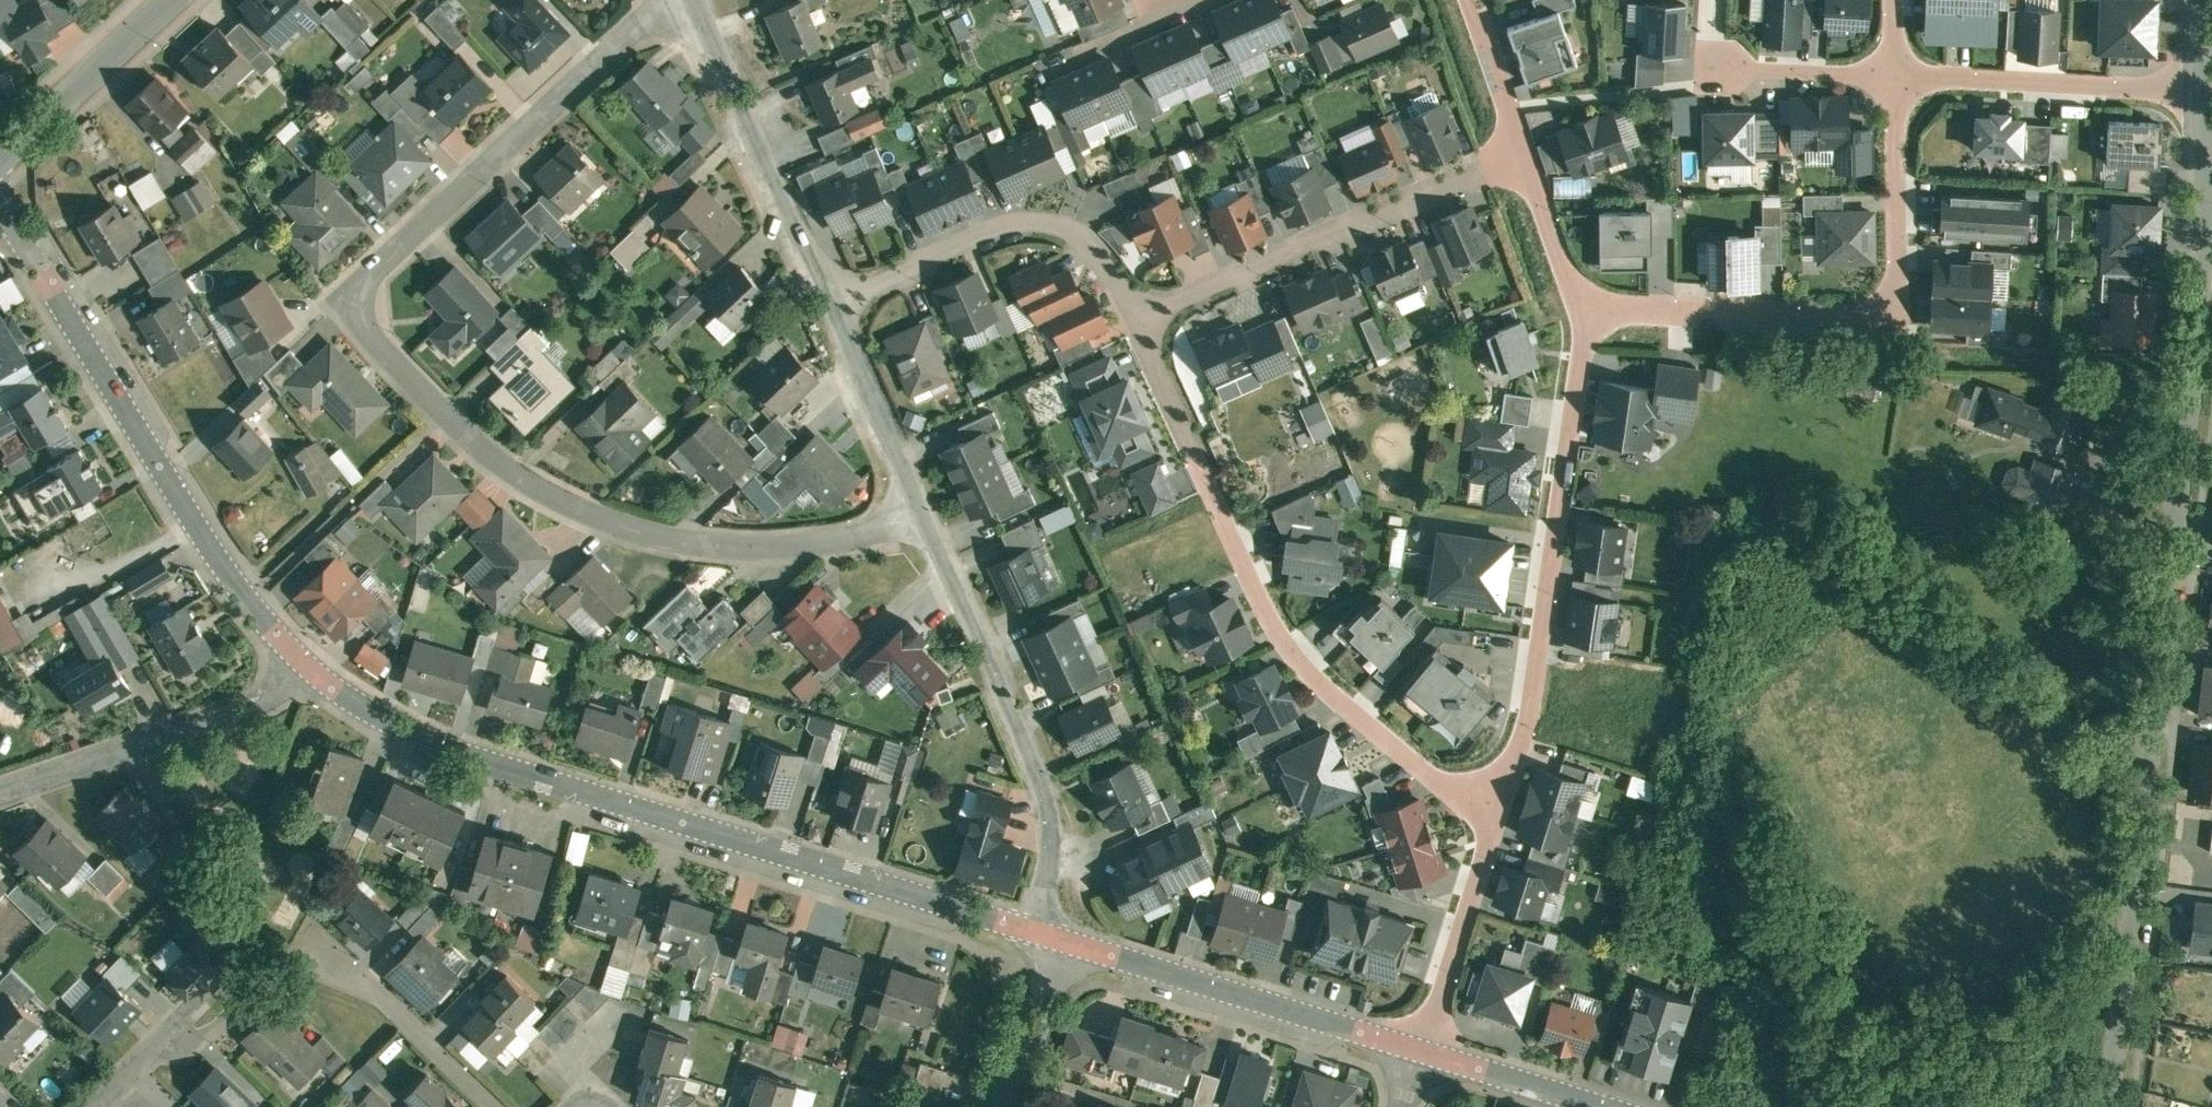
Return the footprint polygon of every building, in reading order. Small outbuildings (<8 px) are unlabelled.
[(8,0),(0,0),(0,10),(5,17),(15,11),(8,0)] [(5,17),(31,60),(50,48),(45,39),(58,31),(40,3),(38,0),(32,0),(15,11),(5,17)] [(40,3),(58,31),(79,17),(66,0),(45,0),(40,3)] [(243,6),(271,35),(291,17),(305,30),(319,17),(322,14),(308,0),(249,0),(243,6)] [(349,0),(347,0),(337,9),(361,34),(372,24),(349,0)] [(539,0),(512,0),(512,1),(526,16),(503,38),(530,67),(569,31),(539,0)] [(768,14),(785,52),(806,43),(808,49),(822,43),(807,9),(803,0),(800,0),(799,1),(768,14)] [(807,9),(825,1),(825,0),(803,0),(807,9)] [(1079,25),(1123,5),(1121,0),(1068,0),(1079,25)] [(1276,0),(1245,0),(1244,1),(1263,45),(1290,33),(1291,33),(1282,12),(1276,0)] [(1540,16),(1559,10),(1560,11),(1577,4),(1576,0),(1534,0),(1540,16)] [(1686,3),(1644,0),(1641,53),(1665,54),(1683,55),(1686,3)] [(1766,41),(1799,43),(1799,36),(1802,0),(1769,0),(1766,41)] [(1799,36),(1812,37),(1815,0),(1802,0),(1799,36)] [(1826,22),(1831,23),(1830,30),(1853,32),(1854,23),(1868,24),(1869,0),(1828,0),(1826,22)] [(1927,37),(1994,39),(1995,0),(1928,0),(1927,37)] [(2102,48),(2110,48),(2150,50),(2155,50),(2156,0),(2104,0),(2102,48)] [(1263,45),(1244,1),(1216,13),(1226,36),(1236,57),(1237,57),(1263,45)] [(1383,3),(1343,21),(1359,56),(1398,39),(1383,3)] [(337,9),(332,4),(322,14),(319,17),(348,47),(361,34),(337,9)] [(467,36),(438,5),(426,17),(454,48),(467,36)] [(1311,45),(1294,7),(1282,12),(1291,33),(1290,33),(1298,54),(1312,48),(1311,45)] [(2025,9),(2010,8),(2007,47),(2023,48),(2025,9)] [(2058,11),(2025,9),(2023,48),(2022,57),(2055,59),(2058,11)] [(1540,16),(1508,27),(1515,47),(1517,46),(1523,61),(1521,62),(1527,81),(1567,68),(1556,38),(1568,34),(1560,11),(1559,10),(1540,16)] [(954,39),(968,35),(961,15),(948,19),(954,39)] [(277,58),(241,20),(227,34),(253,61),(251,62),(262,74),(277,58)] [(1191,23),(1163,35),(1183,80),(1210,68),(1201,47),(1191,23)] [(220,27),(198,48),(199,49),(188,60),(187,59),(185,60),(217,94),(236,76),(233,72),(248,59),(251,62),(253,61),(227,34),(220,27)] [(1163,35),(1136,47),(1146,71),(1156,92),(1157,92),(1183,80),(1163,35)] [(1236,57),(1226,36),(1214,42),(1232,83),(1245,77),(1237,57),(1236,57)] [(1331,36),(1311,45),(1312,48),(1322,71),(1342,62),(1331,36)] [(1232,83),(1214,42),(1201,47),(1210,68),(1218,88),(1232,83)] [(873,44),(837,60),(841,69),(871,57),(872,59),(878,56),(873,44)] [(2150,50),(2110,48),(2110,61),(2149,63),(2150,50)] [(1663,83),(1665,54),(1641,53),(1637,52),(1636,86),(1663,83)] [(423,88),(423,89),(438,104),(453,120),(490,85),(461,53),(423,88)] [(841,69),(809,83),(826,123),(859,109),(849,88),(879,75),(872,59),(871,57),(841,69)] [(1121,82),(1111,58),(1083,70),(1103,115),(1129,103),(1130,103),(1121,82)] [(648,60),(623,83),(661,125),(680,108),(690,99),(688,96),(677,84),(673,87),(648,60)] [(1083,70),(1056,83),(1067,107),(1075,127),(1081,125),(1103,115),(1083,70)] [(1165,112),(1157,92),(1156,92),(1146,71),(1134,76),(1152,117),(1165,112)] [(423,88),(412,76),(394,92),(405,104),(421,121),(438,104),(423,89),(423,88)] [(1152,117),(1134,76),(1121,82),(1130,103),(1129,103),(1138,123),(1152,117)] [(156,79),(129,103),(159,136),(160,136),(172,149),(186,136),(174,123),(186,112),(156,79)] [(1431,90),(1416,97),(1414,102),(1420,114),(1441,104),(1436,92),(1431,90)] [(1700,93),(1687,94),(1687,115),(1700,115),(1700,93)] [(706,112),(690,95),(688,96),(690,99),(680,108),(694,124),(682,135),(695,150),(696,151),(699,148),(715,133),(700,118),(706,112)] [(1829,98),(1829,95),(1811,96),(1811,98),(1793,98),(1794,144),(1838,143),(1848,143),(1847,129),(1847,97),(1829,98)] [(1054,113),(1048,98),(1035,104),(1045,127),(1055,149),(1067,143),(1054,113)] [(405,104),(391,117),(396,122),(397,121),(417,143),(430,131),(421,121),(405,104)] [(453,120),(438,104),(421,121),(430,131),(440,142),(457,125),(453,120)] [(1414,116),(1408,119),(1418,141),(1426,159),(1435,155),(1436,157),(1439,158),(1449,153),(1451,150),(1450,148),(1460,144),(1454,132),(1456,126),(1453,118),(1447,116),(1442,104),(1414,116)] [(1409,105),(1389,114),(1392,120),(1404,147),(1418,141),(1408,119),(1414,116),(1409,105)] [(1075,127),(1067,107),(1054,113),(1067,143),(1072,153),(1079,149),(1090,145),(1081,125),(1075,127)] [(1733,108),(1729,107),(1726,108),(1723,109),(1723,112),(1707,113),(1708,157),(1753,157),(1753,153),(1752,114),(1752,112),(1736,112),(1736,109),(1733,108)] [(1992,117),(1977,116),(1976,150),(2019,152),(2021,152),(2023,123),(2023,119),(2008,118),(2008,114),(1992,113),(1992,117)] [(1780,114),(1752,114),(1753,153),(1781,153),(1780,114)] [(865,115),(849,122),(849,123),(856,138),(872,131),(865,115)] [(1597,116),(1575,123),(1576,127),(1563,132),(1561,133),(1574,168),(1576,172),(1608,161),(1612,172),(1638,162),(1632,145),(1625,147),(1613,115),(1598,120),(1597,116)] [(2161,123),(2111,119),(2108,161),(2130,163),(2158,164),(2161,123)] [(1392,120),(1374,127),(1380,140),(1381,140),(1391,163),(1407,156),(1404,147),(1392,120)] [(385,141),(357,167),(353,163),(343,172),(345,174),(382,214),(392,205),(393,206),(407,193),(401,187),(432,159),(417,143),(397,121),(396,122),(382,134),(380,131),(378,133),(380,136),(385,141)] [(849,123),(819,136),(827,153),(857,140),(856,138),(849,123)] [(2051,125),(2023,123),(2021,152),(2019,152),(2019,161),(2048,163),(2051,125)] [(1042,126),(1039,128),(1040,129),(1018,139),(1037,184),(1065,172),(1055,149),(1045,127),(1042,128),(1042,126)] [(216,152),(195,128),(186,136),(172,149),(171,150),(193,173),(216,152)] [(343,172),(303,128),(288,142),(318,173),(319,172),(332,187),(345,174),(343,172)] [(1873,168),(1872,129),(1847,129),(1848,143),(1838,143),(1839,169),(1873,168)] [(1574,168),(1561,133),(1563,132),(1562,130),(1547,135),(1548,141),(1558,168),(1560,173),(1574,168)] [(982,131),(968,137),(986,177),(999,171),(990,151),(991,150),(982,131)] [(986,177),(968,137),(955,143),(964,162),(965,162),(974,182),(986,177)] [(991,150),(990,151),(999,171),(1010,196),(1037,184),(1018,139),(991,150)] [(1380,140),(1344,156),(1359,191),(1372,185),(1373,187),(1384,182),(1384,180),(1397,175),(1391,163),(1381,140),(1380,140)] [(1548,141),(1538,144),(1548,172),(1558,168),(1548,141)] [(573,143),(557,157),(558,158),(540,174),(539,173),(537,176),(548,188),(569,210),(585,195),(579,189),(599,170),(573,143)] [(1339,180),(1323,144),(1304,153),(1312,169),(1313,169),(1321,188),(1339,180)] [(877,146),(864,152),(873,171),(874,171),(883,191),(895,186),(889,172),(877,146)] [(695,150),(670,174),(679,185),(708,157),(699,148),(696,151),(695,150)] [(1085,161),(1079,149),(1072,153),(1077,165),(1085,161)] [(964,162),(937,174),(957,218),(984,206),(974,182),(965,162),(964,162)] [(2168,165),(2158,164),(2130,163),(2129,190),(2166,192),(2168,165)] [(902,166),(889,172),(895,186),(906,212),(919,207),(910,186),(911,185),(902,166)] [(1138,168),(1104,183),(1110,197),(1144,182),(1138,168)] [(123,182),(137,207),(160,195),(147,169),(123,182)] [(812,169),(798,175),(814,211),(827,205),(819,185),(812,169)] [(1312,169),(1275,185),(1292,222),(1329,206),(1321,188),(1313,169),(1312,169)] [(873,171),(848,182),(864,219),(868,227),(893,215),(883,191),(874,171),(873,171)] [(318,173),(288,201),(306,221),(305,223),(300,228),(311,240),(305,246),(320,263),(364,222),(332,187),(319,172),(318,173)] [(819,185),(827,205),(838,230),(864,219),(848,182),(844,174),(819,185)] [(911,185),(910,186),(919,207),(929,230),(957,218),(937,174),(911,185)] [(1271,209),(1256,174),(1238,182),(1244,195),(1248,194),(1257,215),(1271,209)] [(213,203),(200,181),(185,190),(199,212),(213,203)] [(569,210),(548,188),(539,196),(540,197),(560,218),(569,210)] [(701,188),(667,220),(694,249),(692,250),(704,263),(736,232),(711,204),(714,201),(701,188)] [(1843,193),(1804,194),(1805,214),(1820,213),(1820,212),(1844,212),(1843,193)] [(1244,195),(1214,208),(1216,213),(1213,218),(1216,224),(1221,226),(1231,249),(1265,234),(1257,215),(1248,194),(1244,195)] [(1947,195),(1945,233),(2022,238),(2024,199),(1947,195)] [(1174,196),(1137,212),(1138,214),(1131,217),(1139,236),(1146,233),(1151,243),(1150,244),(1151,247),(1152,246),(1157,258),(1188,244),(1194,242),(1188,228),(1181,213),(1174,196)] [(560,218),(540,197),(524,212),(543,233),(547,230),(554,237),(566,225),(560,218)] [(1647,198),(1647,211),(1651,211),(1651,235),(1673,235),(1672,198),(1647,198)] [(512,199),(470,238),(498,268),(516,250),(520,254),(543,233),(524,212),(512,199)] [(2160,205),(2115,202),(2113,246),(2113,247),(2145,249),(2157,250),(2160,205)] [(114,205),(82,223),(106,262),(138,242),(114,205)] [(1471,206),(1436,221),(1445,241),(1454,262),(1455,262),(1489,247),(1471,206)] [(1782,206),(1764,206),(1764,224),(1782,223),(1782,206)] [(1200,222),(1194,207),(1193,207),(1193,208),(1181,213),(1188,228),(1200,222)] [(1647,211),(1599,211),(1600,270),(1648,269),(1647,251),(1652,251),(1651,235),(1651,211),(1647,211)] [(1844,212),(1820,212),(1820,213),(1821,260),(1842,260),(1846,264),(1855,264),(1860,260),(1874,259),(1874,211),(1844,212)] [(1212,248),(1201,222),(1200,222),(1188,228),(1194,242),(1188,244),(1193,256),(1212,248)] [(1764,224),(1756,224),(1756,235),(1758,235),(1758,263),(1783,263),(1782,223),(1764,224)] [(650,247),(633,229),(605,255),(623,273),(650,247)] [(1756,235),(1730,236),(1729,240),(1712,240),(1713,282),(1733,282),(1733,279),(1739,279),(1739,285),(1758,285),(1758,263),(1758,235),(1756,235)] [(161,237),(133,254),(152,285),(179,269),(180,269),(161,237)] [(1425,239),(1409,246),(1424,280),(1440,273),(1429,248),(1425,239)] [(1445,241),(1429,248),(1440,273),(1445,284),(1462,277),(1455,262),(1454,262),(1445,241)] [(1407,242),(1394,247),(1393,245),(1383,249),(1384,252),(1371,257),(1381,280),(1378,287),(1385,290),(1388,295),(1389,294),(1394,305),(1401,308),(1424,298),(1427,290),(1428,290),(1424,280),(1423,280),(1409,246),(1407,242)] [(2145,249),(2113,247),(2113,246),(2106,245),(2104,272),(2143,274),(2145,249)] [(2012,251),(1973,249),(1972,264),(1992,265),(1992,267),(2011,268),(2012,251)] [(1046,262),(1018,275),(1040,322),(1051,317),(1050,315),(1084,299),(1071,270),(1053,278),(1046,262)] [(1972,264),(1937,262),(1935,294),(1990,297),(1992,267),(1992,265),(1972,264)] [(481,293),(457,267),(428,293),(442,308),(443,307),(453,317),(434,335),(450,353),(469,335),(471,337),(498,311),(497,310),(495,311),(480,294),(481,293)] [(742,268),(708,300),(732,325),(766,293),(742,268)] [(152,285),(150,287),(158,301),(187,283),(179,269),(152,285)] [(1332,279),(1328,269),(1288,286),(1306,328),(1317,323),(1322,325),(1332,320),(1335,315),(1344,311),(1346,310),(1332,279)] [(977,272),(941,288),(960,333),(996,316),(990,303),(977,272)] [(1364,308),(1348,272),(1332,279),(1346,310),(1344,311),(1346,315),(1364,308)] [(2143,274),(2104,272),(2102,299),(2115,299),(2116,290),(2142,292),(2143,274)] [(265,280),(229,302),(238,318),(235,321),(251,348),(252,349),(267,339),(292,323),(265,280)] [(2142,292),(2116,290),(2115,299),(2114,319),(2113,338),(2152,340),(2155,292),(2142,292)] [(692,294),(669,315),(680,326),(702,305),(692,294)] [(1990,297),(1935,294),(1933,325),(1968,327),(1988,329),(1988,327),(1990,297)] [(1084,299),(1050,315),(1051,317),(1063,344),(1064,344),(1089,333),(1108,324),(1094,295),(1084,299)] [(173,298),(139,319),(165,361),(199,341),(173,298)] [(1016,329),(1002,298),(990,303),(996,316),(1004,334),(1016,329)] [(533,324),(515,305),(502,318),(520,337),(531,326),(533,324)] [(1519,320),(1514,306),(1503,311),(1507,324),(1498,327),(1499,330),(1488,334),(1501,372),(1513,368),(1514,371),(1538,362),(1523,319),(1519,320)] [(0,311),(0,373),(16,363),(17,364),(19,363),(18,362),(27,356),(17,341),(25,336),(12,315),(5,320),(0,311)] [(947,343),(934,313),(921,319),(924,325),(925,325),(935,349),(947,343)] [(1375,363),(1390,356),(1370,314),(1355,320),(1375,363)] [(1286,316),(1244,334),(1240,324),(1226,330),(1225,329),(1224,329),(1225,330),(1213,336),(1212,334),(1211,335),(1212,336),(1198,342),(1216,381),(1257,363),(1263,378),(1293,365),(1290,357),(1302,351),(1286,316)] [(2114,319),(2104,318),(2103,337),(2113,338),(2114,319)] [(924,325),(897,337),(902,349),(896,351),(910,384),(911,384),(918,400),(934,393),(930,383),(947,376),(935,349),(925,325),(924,325)] [(542,329),(537,333),(531,326),(520,337),(530,347),(538,356),(542,353),(542,354),(551,345),(551,339),(542,329)] [(2007,328),(1988,327),(1988,329),(1968,327),(1967,343),(2006,345),(2007,328)] [(1089,333),(1064,344),(1063,344),(1055,348),(1063,365),(1096,349),(1089,333)] [(520,337),(494,361),(504,371),(530,347),(520,337)] [(267,339),(252,349),(251,348),(234,358),(251,386),(266,371),(279,359),(267,339)] [(365,377),(333,344),(332,345),(334,346),(320,359),(318,357),(293,381),(310,400),(320,390),(357,430),(387,401),(386,400),(385,402),(363,379),(365,377)] [(788,349),(767,368),(765,366),(750,380),(779,412),(816,377),(787,345),(785,347),(788,349)] [(279,359),(266,371),(278,386),(305,361),(292,347),(279,359)] [(530,347),(504,371),(513,380),(497,395),(526,427),(571,385),(542,354),(542,353),(538,356),(530,347)] [(1111,357),(1075,374),(1086,398),(1122,382),(1111,357)] [(637,371),(624,358),(600,381),(611,394),(625,381),(626,382),(637,371)] [(1698,370),(1661,364),(1657,389),(1695,394),(1698,370)] [(1086,398),(1086,399),(1090,409),(1084,412),(1095,433),(1100,430),(1105,441),(1112,438),(1123,463),(1153,449),(1141,424),(1148,421),(1142,409),(1141,410),(1132,392),(1134,391),(1128,379),(1086,398)] [(259,380),(237,401),(250,414),(272,393),(259,380)] [(611,394),(581,422),(607,449),(611,445),(624,459),(620,463),(620,464),(646,439),(633,425),(651,408),(626,382),(625,381),(611,394)] [(1657,389),(1605,381),(1602,401),(1600,400),(1597,418),(1599,418),(1596,437),(1615,440),(1620,446),(1631,448),(1637,443),(1649,445),(1654,412),(1691,417),(1695,394),(1657,389)] [(1990,387),(1977,383),(1973,397),(1985,401),(1990,387)] [(3,438),(2,437),(22,425),(36,447),(67,428),(42,386),(0,412),(0,440),(3,438)] [(2092,401),(2055,388),(2047,412),(2021,403),(2022,399),(1990,387),(1985,401),(1978,421),(2009,432),(2012,425),(2039,435),(2038,436),(2075,449),(2092,401)] [(1534,396),(1506,392),(1502,421),(1515,423),(1530,425),(1534,396)] [(1307,440),(1329,432),(1318,398),(1296,405),(1307,440)] [(995,411),(959,427),(966,441),(983,433),(983,434),(1002,426),(995,411)] [(796,436),(775,414),(757,432),(768,443),(777,453),(786,445),(796,436)] [(711,416),(666,458),(667,459),(676,450),(692,467),(699,460),(722,485),(721,486),(722,488),(746,465),(752,460),(751,459),(711,416)] [(1502,421),(1471,416),(1467,444),(1478,446),(1478,444),(1511,449),(1515,423),(1502,421)] [(245,419),(219,443),(248,475),(274,450),(245,419)] [(966,441),(944,451),(959,483),(997,465),(983,434),(983,433),(966,441)] [(857,478),(816,434),(795,454),(764,483),(781,501),(794,489),(808,476),(820,489),(832,502),(857,478)] [(768,443),(751,459),(752,460),(746,465),(755,474),(777,453),(768,443)] [(1511,449),(1478,444),(1478,446),(1475,466),(1485,468),(1491,476),(1487,505),(1526,511),(1531,478),(1533,470),(1532,470),(1535,452),(1511,449)] [(329,480),(308,445),(290,457),(311,491),(329,480)] [(777,453),(755,474),(764,483),(795,454),(786,445),(777,453)] [(79,450),(48,469),(56,483),(71,507),(104,488),(93,469),(92,470),(79,450)] [(398,490),(386,502),(386,503),(418,536),(468,490),(435,455),(398,490)] [(2074,471),(2037,458),(2024,495),(2062,508),(2074,471)] [(1160,462),(1134,474),(1151,514),(1178,503),(1160,462)] [(40,475),(33,464),(17,473),(31,498),(41,492),(56,483),(48,469),(40,475)] [(997,465),(959,483),(974,514),(995,505),(1012,497),(1012,496),(997,465)] [(764,483),(755,474),(742,486),(768,513),(781,501),(764,483)] [(820,489),(808,476),(794,489),(802,499),(808,494),(811,498),(820,489)] [(387,478),(361,503),(373,515),(386,503),(386,502),(398,490),(387,478)] [(71,507),(56,483),(41,492),(55,517),(71,507)] [(1030,487),(1012,496),(1012,497),(995,505),(1001,518),(1037,502),(1030,487)] [(1310,492),(1274,508),(1284,529),(1294,531),(1297,514),(1313,516),(1315,504),(1310,492)] [(1042,532),(1072,518),(1063,501),(1034,515),(1042,532)] [(550,555),(504,507),(474,536),(499,562),(477,584),(497,605),(521,582),(550,555)] [(1313,516),(1297,514),(1294,531),(1293,541),(1291,540),(1288,564),(1294,565),(1291,585),(1320,589),(1322,577),(1326,574),(1332,575),(1339,576),(1341,559),(1335,558),(1337,542),(1335,542),(1339,520),(1313,516)] [(342,539),(355,529),(346,517),(332,528),(342,539)] [(1034,518),(1002,533),(1013,556),(1030,549),(1031,550),(1045,543),(1034,518)] [(51,519),(22,536),(31,551),(60,534),(51,519)] [(1625,527),(1582,520),(1576,561),(1588,563),(1620,568),(1620,566),(1625,527)] [(1396,563),(1401,527),(1390,526),(1386,561),(1396,563)] [(1511,543),(1441,532),(1432,593),(1502,603),(1511,543)] [(327,535),(306,555),(323,572),(339,557),(340,558),(344,553),(327,535)] [(1013,556),(993,566),(1011,604),(1048,587),(1031,550),(1030,549),(1013,556)] [(562,585),(549,598),(550,599),(565,615),(582,599),(605,623),(632,597),(593,556),(562,585)] [(323,572),(299,595),(318,616),(358,577),(340,558),(339,557),(323,572)] [(164,559),(130,579),(139,594),(172,574),(164,559)] [(1620,568),(1588,563),(1585,580),(1624,585),(1627,567),(1620,566),(1620,568)] [(529,590),(522,597),(536,612),(550,599),(549,598),(562,585),(549,571),(529,590)] [(358,577),(318,616),(338,636),(362,613),(378,598),(377,597),(358,577)] [(521,582),(497,605),(505,613),(522,597),(529,590),(521,582)] [(701,602),(687,586),(643,625),(654,637),(660,632),(670,643),(676,637),(697,661),(738,625),(727,613),(732,609),(721,598),(704,613),(697,606),(701,602)] [(815,586),(779,619),(781,621),(782,620),(801,638),(796,643),(800,647),(802,645),(822,666),(823,666),(838,652),(859,631),(837,609),(836,609),(816,588),(816,587),(815,586)] [(1205,586),(1171,601),(1180,621),(1192,616),(1214,605),(1205,586)] [(762,591),(740,612),(754,626),(776,605),(762,591)] [(0,592),(0,643),(6,654),(29,641),(0,592)] [(382,592),(377,597),(378,598),(362,613),(378,631),(399,611),(382,592)] [(103,594),(69,615),(95,658),(109,650),(119,666),(138,655),(103,594)] [(1617,602),(1574,596),(1568,638),(1611,645),(1617,602)] [(1214,605),(1192,616),(1198,628),(1193,630),(1202,649),(1207,647),(1212,659),(1252,640),(1246,628),(1248,627),(1240,609),(1238,610),(1232,597),(1214,605)] [(1361,607),(1342,628),(1382,664),(1383,666),(1393,655),(1401,646),(1400,645),(1415,628),(1381,597),(1375,604),(1373,602),(1365,611),(1361,607)] [(1080,598),(1045,614),(1050,626),(1071,617),(1072,618),(1087,611),(1080,598)] [(185,606),(153,625),(181,672),(213,653),(202,636),(204,635),(196,623),(195,624),(185,606)] [(1050,626),(1027,638),(1039,665),(1084,644),(1072,618),(1071,617),(1050,626)] [(1423,639),(1434,649),(1437,645),(1443,639),(1472,644),(1475,629),(1436,623),(1423,639)] [(944,674),(902,630),(881,649),(860,669),(860,670),(875,685),(888,672),(915,701),(944,674)] [(481,633),(474,657),(475,657),(473,663),(488,667),(495,644),(497,637),(481,633)] [(848,662),(847,663),(856,673),(860,670),(860,669),(881,649),(872,639),(848,662)] [(417,641),(405,682),(462,699),(473,663),(475,657),(474,657),(417,641)] [(377,670),(382,650),(353,643),(348,663),(377,670)] [(511,649),(495,644),(488,667),(504,672),(511,649)] [(1084,644),(1039,665),(1052,692),(1076,681),(1096,672),(1096,670),(1084,644)] [(1434,649),(1404,685),(1464,735),(1498,696),(1473,675),(1475,672),(1464,663),(1462,666),(1437,645),(1434,649)] [(535,657),(511,649),(504,672),(498,689),(495,688),(489,708),(491,708),(492,706),(517,714),(516,717),(543,725),(555,687),(528,679),(535,657)] [(109,650),(95,658),(101,668),(89,675),(88,674),(71,684),(87,713),(89,712),(88,711),(113,696),(117,701),(119,700),(117,698),(131,689),(122,674),(123,673),(119,666),(109,650)] [(838,652),(823,666),(822,666),(813,674),(823,685),(847,663),(848,662),(838,652)] [(1402,664),(1393,655),(1383,666),(1382,664),(1374,673),(1385,683),(1402,664)] [(1111,663),(1096,670),(1096,672),(1076,681),(1081,693),(1117,677),(1111,663)] [(1273,664),(1240,681),(1247,696),(1242,699),(1250,715),(1256,712),(1263,727),(1263,728),(1294,712),(1296,711),(1289,695),(1292,694),(1284,678),(1281,680),(1273,664)] [(2207,665),(2201,714),(2211,716),(2211,665),(2207,665)] [(787,685),(800,701),(819,684),(805,669),(787,685)] [(667,677),(651,672),(641,705),(657,710),(667,677)] [(949,684),(936,688),(942,702),(954,697),(949,684)] [(1105,697),(1063,716),(1079,750),(1117,733),(1121,731),(1120,730),(1105,697)] [(618,716),(590,706),(579,739),(626,755),(641,711),(622,704),(618,716)] [(728,722),(672,705),(664,731),(676,735),(667,765),(655,761),(655,763),(713,780),(726,737),(730,723),(728,722)] [(943,734),(961,725),(951,705),(933,714),(943,734)] [(746,713),(732,709),(728,722),(730,723),(726,737),(738,741),(746,713)] [(1294,712),(1263,728),(1263,727),(1258,729),(1267,746),(1302,729),(1294,712)] [(1132,724),(1120,730),(1121,731),(1117,733),(1122,744),(1138,737),(1132,724)] [(1282,753),(1289,766),(1286,773),(1297,795),(1303,798),(1309,810),(1357,787),(1346,765),(1350,763),(1344,751),(1340,753),(1329,730),(1282,753)] [(830,738),(816,734),(809,758),(822,763),(830,738)] [(768,745),(762,763),(755,761),(746,791),(788,804),(792,789),(790,788),(801,754),(762,742),(762,744),(768,745)] [(919,748),(902,742),(892,773),(910,778),(919,748)] [(2198,743),(2192,791),(2211,793),(2211,745),(2198,743)] [(364,757),(326,744),(307,799),(309,793),(327,800),(325,806),(344,812),(364,757)] [(1597,771),(1563,761),(1559,774),(1584,782),(1584,783),(1592,786),(1597,771)] [(1129,765),(1094,781),(1101,796),(1098,797),(1105,812),(1108,811),(1115,825),(1133,817),(1150,809),(1148,805),(1129,765)] [(1559,774),(1540,768),(1533,791),(1531,791),(1529,798),(1575,812),(1584,783),(1584,782),(1559,774)] [(865,781),(847,776),(834,817),(873,830),(883,798),(885,799),(891,782),(867,774),(865,781)] [(395,778),(372,828),(374,829),(376,824),(391,831),(388,837),(424,854),(427,848),(442,855),(439,861),(442,863),(446,855),(466,810),(395,778)] [(126,785),(96,815),(133,851),(162,821),(126,785)] [(1387,787),(1366,797),(1372,814),(1380,812),(1394,807),(1387,787)] [(982,792),(972,789),(964,814),(974,818),(975,817),(982,792)] [(1011,801),(982,792),(975,817),(1004,826),(1011,801)] [(1162,798),(1148,805),(1150,809),(1133,817),(1140,833),(1172,818),(1162,798)] [(1394,807),(1380,812),(1391,847),(1432,834),(1421,798),(1394,807)] [(1575,812),(1529,798),(1526,805),(1529,806),(1520,832),(1535,837),(1564,846),(1566,842),(1575,812)] [(1210,800),(1175,816),(1180,828),(1191,823),(1193,827),(1217,816),(1210,800)] [(1004,826),(975,817),(974,818),(969,834),(999,843),(1004,826)] [(87,856),(48,818),(16,850),(39,872),(43,868),(59,883),(87,856)] [(356,828),(340,820),(326,848),(341,857),(354,832),(356,828)] [(1180,828),(1142,846),(1145,852),(1121,863),(1126,873),(1113,879),(1129,914),(1168,897),(1165,891),(1212,869),(1193,827),(1191,823),(1180,828)] [(202,862),(184,828),(166,837),(184,871),(202,862)] [(567,828),(562,859),(581,862),(586,832),(567,828)] [(354,832),(341,857),(356,862),(368,839),(354,832)] [(533,845),(506,836),(505,838),(486,832),(469,889),(534,908),(551,853),(532,847),(533,845)] [(999,843),(969,834),(958,871),(1012,888),(1024,851),(999,843)] [(1432,834),(1391,847),(1402,882),(1413,879),(1444,869),(1432,834)] [(1564,846),(1535,837),(1529,855),(1565,866),(1567,867),(1574,844),(1566,842),(1564,846)] [(458,860),(446,855),(442,863),(435,880),(446,885),(458,860)] [(1565,866),(1529,855),(1525,870),(1549,877),(1546,885),(1558,888),(1565,866)] [(106,858),(88,876),(106,894),(125,876),(106,858)] [(1525,870),(1508,865),(1505,874),(1504,875),(1505,875),(1502,883),(1501,884),(1502,884),(1497,900),(1538,913),(1546,885),(1549,877),(1525,870)] [(1347,879),(1314,869),(1309,886),(1342,896),(1347,879)] [(640,887),(591,872),(578,914),(621,928),(627,930),(632,913),(640,887)] [(1402,882),(1391,886),(1394,894),(1420,902),(1413,879),(1402,882)] [(47,906),(21,881),(9,893),(35,918),(47,906)] [(364,888),(340,913),(370,942),(394,917),(364,888)] [(431,905),(422,914),(434,925),(459,899),(450,893),(445,890),(431,905)] [(420,894),(400,916),(410,926),(422,914),(431,905),(420,894)] [(1257,903),(1229,894),(1214,941),(1243,950),(1257,903)] [(1213,899),(1199,895),(1188,933),(1201,937),(1213,899)] [(1304,900),(1290,895),(1285,912),(1286,912),(1279,933),(1293,937),(1304,900)] [(228,924),(200,896),(181,915),(204,939),(209,943),(228,924)] [(713,910),(673,898),(668,916),(662,914),(652,947),(657,949),(658,949),(661,939),(678,944),(675,954),(697,961),(707,930),(713,910)] [(1380,908),(1366,903),(1365,908),(1336,899),(1331,916),(1325,914),(1315,947),(1333,953),(1331,959),(1378,973),(1380,967),(1398,973),(1408,940),(1402,938),(1408,921),(1379,912),(1380,908)] [(1285,912),(1257,903),(1243,950),(1272,958),(1279,933),(1286,912),(1285,912)] [(2198,905),(2196,920),(2189,926),(2188,932),(2194,939),(2202,940),(2205,944),(2204,948),(2211,949),(2211,906),(2198,905)] [(662,914),(649,910),(647,918),(639,943),(652,947),(662,914)] [(627,930),(621,928),(615,946),(636,952),(639,943),(647,918),(632,913),(627,930)] [(788,934),(749,921),(742,941),(737,956),(755,962),(747,987),(769,994),(770,994),(778,968),(777,968),(788,934)] [(724,935),(707,930),(697,961),(701,962),(700,965),(713,969),(724,935)] [(724,935),(713,969),(731,975),(737,956),(742,941),(724,935)] [(422,936),(390,969),(402,981),(407,975),(431,999),(426,1004),(427,1005),(471,960),(469,959),(453,976),(440,963),(445,958),(422,936)] [(1558,947),(1527,937),(1516,972),(1531,976),(1531,979),(1546,984),(1558,947)] [(204,939),(167,975),(174,983),(174,989),(182,997),(189,996),(196,1004),(232,967),(209,943),(204,939)] [(636,952),(631,970),(649,976),(657,949),(652,947),(639,943),(636,952)] [(864,958),(825,946),(819,964),(814,980),(853,992),(864,958)] [(140,974),(121,957),(104,975),(108,979),(109,978),(124,991),(140,974)] [(819,964),(800,958),(795,973),(789,991),(808,997),(814,980),(819,964)] [(1516,972),(1490,964),(1478,1005),(1519,1017),(1531,979),(1531,976),(1516,972)] [(12,967),(0,980),(0,993),(5,998),(11,992),(20,1000),(31,988),(35,992),(36,991),(12,967)] [(940,982),(893,967),(885,993),(881,1006),(882,1006),(928,1021),(940,982)] [(795,973),(778,968),(770,994),(769,994),(768,997),(786,1002),(789,991),(795,973)] [(535,1000),(507,973),(484,997),(487,1001),(512,1025),(514,1023),(535,1000)] [(1721,983),(1699,976),(1692,999),(1693,1000),(1692,1001),(1713,1007),(1721,983)] [(108,979),(77,1011),(108,1041),(125,1024),(124,1023),(138,1008),(139,1009),(141,1008),(124,991),(109,978),(108,979)] [(610,994),(585,983),(575,994),(593,1011),(610,994)] [(1650,986),(1643,1007),(1635,1005),(1624,1040),(1632,1043),(1626,1064),(1669,1077),(1678,1047),(1676,1046),(1681,1029),(1683,1029),(1692,1001),(1693,1000),(1692,999),(1650,986)] [(872,988),(862,1022),(876,1027),(882,1006),(881,1006),(885,993),(872,988)] [(0,1003),(0,1055),(6,1060),(25,1041),(20,1036),(37,1019),(41,1024),(43,1022),(20,1000),(11,992),(5,998),(0,1003)] [(593,1011),(575,994),(566,1003),(584,1021),(593,1011)] [(1614,1002),(1598,997),(1593,1015),(1594,1015),(1588,1035),(1603,1039),(1614,1002)] [(487,1001),(466,1023),(494,1051),(517,1026),(514,1023),(512,1025),(487,1001)] [(584,1021),(566,1003),(556,1014),(574,1031),(584,1021)] [(1593,1015),(1554,1003),(1543,1039),(1556,1043),(1555,1046),(1569,1051),(1570,1047),(1583,1051),(1588,1035),(1594,1015),(1593,1015)] [(312,1047),(273,1009),(245,1037),(269,1060),(273,1055),(301,1083),(323,1060),(324,1059),(312,1047)] [(574,1031),(556,1014),(546,1024),(564,1041),(574,1031)] [(1155,1025),(1124,1015),(1117,1038),(1110,1059),(1111,1060),(1141,1069),(1153,1029),(1155,1025)] [(769,1044),(800,1053),(806,1032),(775,1023),(769,1044)] [(564,1041),(546,1024),(537,1033),(555,1051),(564,1041)] [(1099,1033),(1071,1024),(1059,1061),(1088,1070),(1099,1033)] [(687,1039),(649,1027),(639,1059),(647,1062),(677,1071),(687,1039)] [(1178,1036),(1153,1029),(1141,1069),(1159,1074),(1160,1071),(1183,1078),(1182,1082),(1183,1082),(1188,1067),(1199,1071),(1199,1070),(1206,1047),(1195,1044),(1196,1042),(1194,1042),(1194,1043),(1177,1038),(1178,1036)] [(555,1051),(537,1033),(527,1043),(546,1061),(555,1051)] [(1117,1038),(1099,1033),(1088,1070),(1106,1076),(1111,1060),(1110,1059),(1117,1038)] [(347,1059),(323,1035),(312,1047),(324,1059),(323,1060),(335,1071),(347,1059)] [(546,1061),(527,1043),(518,1053),(536,1071),(546,1061)] [(1244,1053),(1241,1064),(1229,1101),(1247,1106),(1257,1106),(1261,1093),(1266,1094),(1271,1078),(1266,1077),(1271,1061),(1244,1053)] [(369,1054),(336,1082),(350,1099),(384,1071),(369,1054)] [(1241,1064),(1227,1059),(1221,1077),(1220,1077),(1214,1096),(1229,1101),(1241,1064)] [(948,1069),(922,1061),(913,1090),(939,1098),(948,1069)] [(647,1062),(637,1096),(674,1106),(692,1106),(696,1093),(682,1089),(686,1074),(677,1071),(647,1062)] [(216,1069),(193,1092),(207,1106),(206,1106),(254,1106),(216,1069)] [(1199,1070),(1199,1071),(1204,1072),(1193,1105),(1201,1106),(1211,1106),(1214,1096),(1220,1077),(1199,1070)] [(760,1072),(750,1104),(758,1106),(790,1106),(798,1084),(760,1072)] [(409,1093),(424,1106),(463,1106),(428,1073),(409,1093)] [(1307,1073),(1296,1106),(1349,1106),(1355,1088),(1307,1073)] [(360,1102),(364,1106),(365,1106),(393,1106),(373,1088),(360,1102)]
